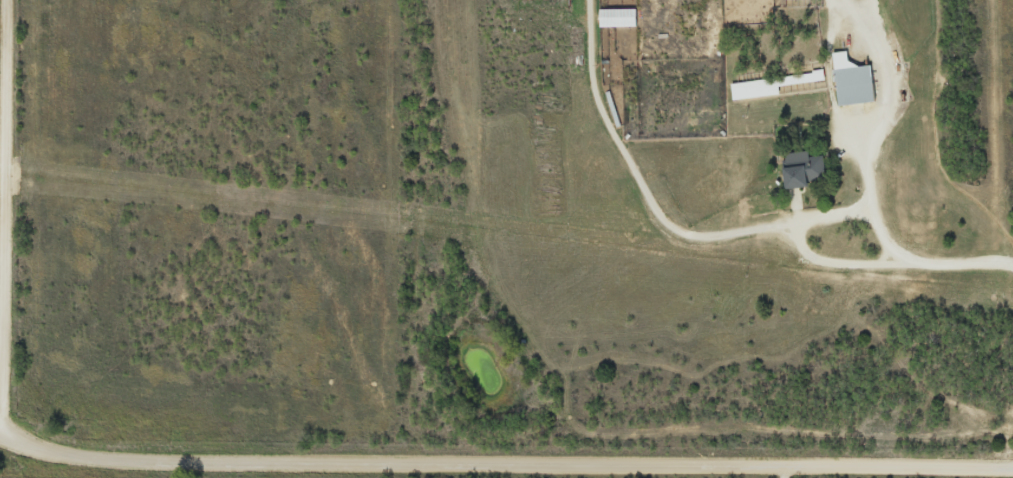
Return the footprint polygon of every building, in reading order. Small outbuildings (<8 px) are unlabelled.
[(637,28),(637,9),(597,9),(597,28),(637,28)] [(848,67),(847,52),(831,53),(834,106),(875,104),(873,65),(848,67)] [(778,87),(824,82),(823,72),(727,82),(729,101),(779,96),(778,87)] [(812,188),(811,181),(824,181),(823,157),(786,158),(787,188),(812,188)]
